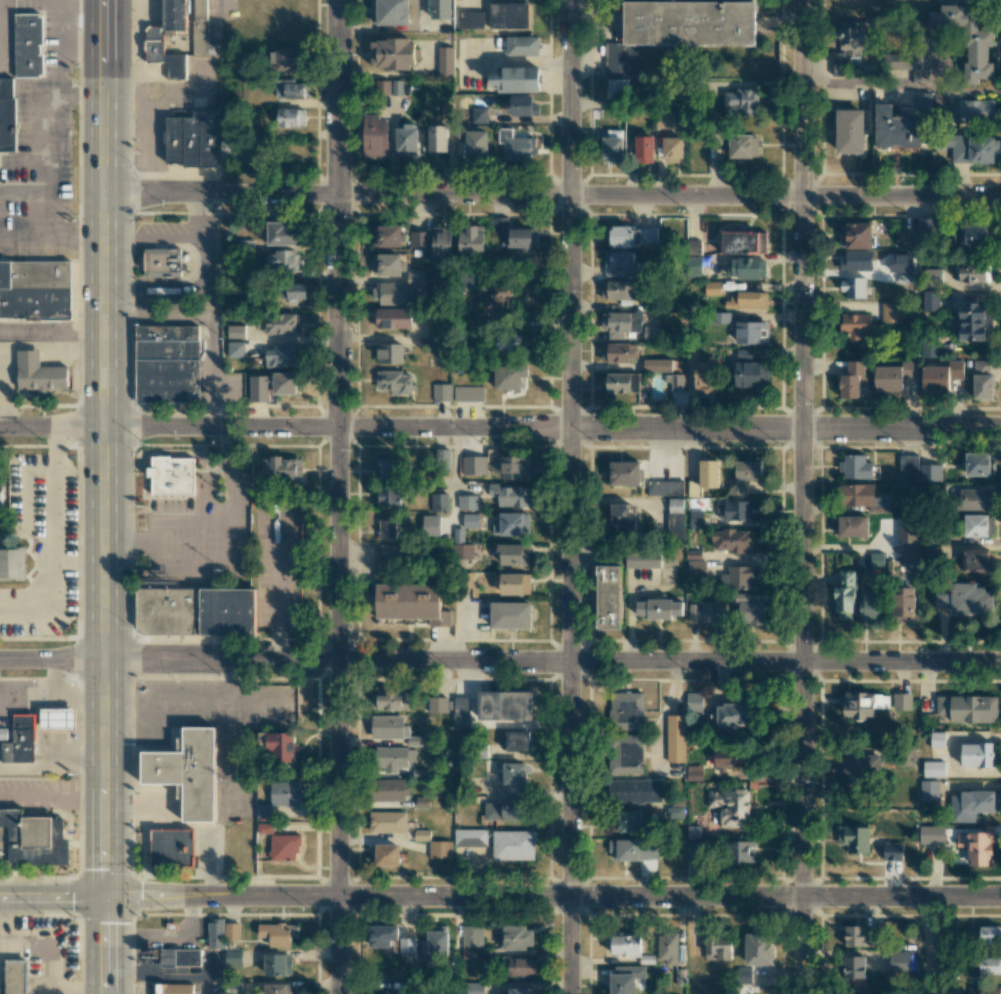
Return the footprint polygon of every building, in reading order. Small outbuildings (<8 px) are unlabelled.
[(165,25),(151,25),(146,30),(146,62),(168,62),(168,80),(185,80),(185,56),(207,56),(207,0),(165,0),(165,25)] [(372,25),(409,24),(409,0),(371,0),(372,25)] [(451,19),(451,0),(430,0),(430,18),(451,19)] [(761,1),(630,1),(630,44),(761,43),(761,1)] [(490,29),(528,28),(528,2),(489,3),(490,29)] [(966,27),(966,81),(977,81),(977,78),(992,79),(993,62),(988,62),(988,47),(992,47),(992,29),(977,29),(978,12),(966,11),(966,4),(940,4),(940,12),(928,11),(927,27),(966,27)] [(484,28),(483,10),(460,11),(460,29),(484,28)] [(42,14),(15,14),(16,79),(43,79),(42,14)] [(833,76),(848,76),(848,64),(860,64),(860,49),(866,49),(866,38),(871,38),(870,22),(840,22),(840,52),(833,52),(833,76)] [(539,37),(506,36),(505,55),(539,56),(539,37)] [(415,69),(415,39),(371,39),(372,67),(384,66),(384,69),(415,69)] [(453,47),(438,47),(438,77),(453,77),(453,47)] [(296,71),(297,58),(302,58),(302,50),(276,49),(276,70),(296,71)] [(540,92),(539,66),(497,67),(497,73),(490,74),(490,85),(498,85),(498,92),(540,92)] [(0,79),(0,150),(16,150),(16,95),(11,95),(11,79),(0,79)] [(305,83),(296,83),(296,79),(276,79),(275,98),(304,98),(305,83)] [(628,80),(608,79),(608,99),(628,100),(628,80)] [(390,80),(375,80),(376,95),(391,94),(390,80)] [(724,92),(724,116),(759,117),(760,89),(735,88),(735,92),(724,92)] [(915,108),(932,109),(933,93),(916,92),(915,108)] [(949,109),(950,94),(934,93),(934,108),(949,109)] [(532,115),(532,95),(508,96),(508,115),(532,115)] [(957,100),(957,123),(994,122),(993,99),(957,100)] [(892,103),(876,103),(876,147),(921,147),(921,117),(892,117),(892,103)] [(471,107),(471,122),(488,123),(488,107),(471,107)] [(305,108),(277,108),(278,127),(305,127),(305,108)] [(864,110),(836,109),(836,153),(863,153),(864,110)] [(219,110),(192,111),(192,118),(166,118),(167,164),(181,163),(181,168),(220,167),(219,110)] [(656,128),(673,128),(673,110),(656,111),(656,128)] [(388,157),(389,119),(379,119),(379,114),(364,113),(363,157),(388,157)] [(418,156),(417,125),(396,125),(396,157),(418,156)] [(447,152),(447,126),(428,126),(428,152),(447,152)] [(503,160),(535,159),(535,137),(512,138),(512,128),(498,129),(498,143),(503,143),(503,160)] [(488,131),(466,130),(466,158),(488,159),(488,131)] [(758,157),(757,135),(728,135),(729,158),(758,157)] [(999,163),(999,136),(951,135),(950,162),(999,163)] [(653,136),(635,136),(635,163),(653,162),(653,136)] [(602,137),(602,162),(614,163),(614,158),(622,158),(623,137),(602,137)] [(683,137),(663,137),(663,162),(683,162),(683,137)] [(252,158),(252,139),(222,139),(221,157),(252,158)] [(935,218),(918,218),(919,236),(935,236),(935,218)] [(296,245),(296,223),(267,223),(268,245),(296,245)] [(871,248),(872,223),(839,223),(839,248),(871,248)] [(401,225),(373,225),(373,247),(401,247),(401,225)] [(459,232),(459,254),(484,254),(484,225),(465,226),(466,232),(459,232)] [(953,250),(979,250),(979,241),(990,241),(989,225),(953,225),(953,250)] [(609,248),(634,247),(634,243),(657,243),(657,226),(605,226),(605,239),(609,239),(609,248)] [(451,227),(433,227),(432,255),(450,255),(451,227)] [(508,228),(508,248),(516,248),(516,254),(530,254),(531,246),(537,246),(537,229),(508,228)] [(766,253),(766,230),(722,231),(722,254),(766,253)] [(430,231),(409,232),(409,248),(431,248),(430,231)] [(903,233),(903,247),(917,247),(917,233),(903,233)] [(686,255),(701,255),(701,241),(687,241),(686,255)] [(872,250),(844,250),(844,271),(871,271),(872,250)] [(146,251),(171,251),(171,276),(146,276),(146,251)] [(266,272),(299,273),(299,260),(296,260),(297,252),(267,251),(266,272)] [(604,251),(604,277),(621,277),(621,270),(636,270),(635,251),(604,251)] [(373,275),(402,275),(401,254),(372,254),(373,275)] [(729,278),(765,278),(765,258),(729,258),(729,278)] [(12,260),(12,289),(0,289),(0,317),(72,317),(72,261),(12,260)] [(959,282),(985,282),(986,264),(959,264),(959,282)] [(408,270),(408,287),(423,287),(424,270),(408,270)] [(866,278),(842,278),(842,298),(865,298),(866,278)] [(640,299),(640,280),(605,281),(606,300),(640,299)] [(704,295),(720,295),(720,281),(705,281),(704,295)] [(306,299),(306,284),(281,283),(281,303),(297,303),(298,299),(306,299)] [(406,283),(372,283),(372,304),(406,304),(406,283)] [(509,311),(509,296),(512,296),(511,287),(494,287),(495,296),(483,297),(483,312),(509,311)] [(768,293),(728,291),(727,308),(767,309),(768,293)] [(939,311),(939,291),(921,291),(922,311),(939,311)] [(900,303),(881,303),(881,322),(900,322),(900,303)] [(958,340),(985,341),(985,333),(990,333),(991,304),(959,303),(958,340)] [(411,308),(376,308),(376,328),(411,329),(411,308)] [(623,339),(623,331),(642,332),(642,312),(602,311),(602,331),(608,331),(608,339),(623,339)] [(730,312),(712,311),(712,323),(730,323),(730,312)] [(265,314),(265,334),(301,333),(300,313),(265,314)] [(870,314),(840,314),(840,338),(870,338),(870,314)] [(768,322),(736,321),(736,343),(768,344),(768,322)] [(244,338),(244,325),(227,325),(227,338),(244,338)] [(137,326),(199,326),(199,401),(137,401),(137,326)] [(643,341),(658,341),(658,326),(643,326),(643,341)] [(521,333),(497,333),(497,351),(520,351),(521,333)] [(921,356),(937,356),(936,337),(921,337),(921,356)] [(244,342),(227,342),(228,357),(245,357),(244,342)] [(376,363),(403,364),(404,344),(376,343),(376,363)] [(630,363),(630,358),(637,358),(637,343),(601,343),(601,362),(630,363)] [(300,346),(265,347),(265,367),(301,366),(300,346)] [(694,394),(714,394),(714,362),(696,362),(696,350),(688,350),(688,363),(694,363),(694,394)] [(19,352),(39,352),(39,367),(71,367),(71,389),(19,389),(19,352)] [(672,372),(671,358),(643,359),(644,372),(672,372)] [(875,366),(874,391),(902,392),(902,379),(916,379),(916,360),(901,360),(900,366),(875,366)] [(840,398),(859,398),(859,387),(868,387),(868,376),(864,376),(865,361),(847,361),(847,375),(840,374),(840,398)] [(963,361),(948,361),(948,366),(922,367),(922,391),(949,391),(949,379),(963,379),(963,361)] [(991,399),(992,361),(974,361),(973,398),(991,399)] [(768,387),(768,362),(731,363),(731,387),(768,387)] [(495,390),(521,390),(521,377),(529,377),(528,365),(495,366),(495,390)] [(411,375),(403,374),(403,371),(377,370),(377,388),(398,389),(398,394),(411,394),(411,375)] [(639,373),(607,373),(607,392),(639,393),(639,373)] [(270,395),(296,395),(296,374),(250,374),(250,400),(271,400),(270,395)] [(682,374),(664,374),(664,382),(670,382),(670,392),(682,391),(682,374)] [(433,384),(433,400),(452,400),(452,384),(433,384)] [(483,386),(453,386),(453,401),(483,402),(483,386)] [(965,475),(989,476),(990,453),(966,453),(965,475)] [(872,462),(865,462),(865,455),(841,454),(840,477),(871,478),(872,462)] [(898,481),(918,481),(917,454),(898,454),(898,481)] [(486,475),(486,456),(462,455),(461,475),(486,475)] [(530,457),(501,456),(501,465),(498,465),(498,479),(530,480),(530,457)] [(195,458),(153,459),(153,495),(195,495),(195,458)] [(303,480),(303,458),(262,458),(262,480),(303,480)] [(375,460),(375,478),(399,478),(399,459),(375,460)] [(718,487),(718,460),(699,461),(700,481),(689,481),(689,496),(700,496),(700,487),(718,487)] [(761,460),(735,461),(735,479),(728,479),(728,495),(744,494),(744,480),(761,480),(761,460)] [(610,485),(640,486),(640,462),(610,462),(610,485)] [(941,464),(919,464),(919,481),(941,481),(941,464)] [(648,495),(683,495),(683,481),(648,480),(648,495)] [(874,484),(840,484),(840,506),(874,506),(874,484)] [(528,507),(529,486),(489,485),(488,496),(498,496),(498,506),(528,507)] [(379,506),(401,506),(401,487),(379,487),(379,506)] [(995,489),(958,489),(959,511),(995,511),(995,489)] [(431,494),(432,512),(449,512),(448,493),(431,494)] [(876,511),(889,511),(889,494),(876,494),(876,511)] [(477,495),(458,495),(459,510),(477,510),(477,495)] [(683,498),(668,498),(668,541),(684,541),(683,498)] [(717,502),(718,520),(751,519),(750,501),(717,502)] [(610,504),(610,527),(616,527),(616,537),(638,537),(637,504),(610,504)] [(703,510),(689,511),(689,526),(703,526),(703,510)] [(529,535),(530,513),(500,512),(500,524),(493,524),(492,534),(529,535)] [(479,513),(463,514),(463,528),(479,527),(479,513)] [(440,515),(423,515),(423,536),(440,535),(440,515)] [(963,537),(994,536),(993,515),(963,515),(963,537)] [(867,536),(867,516),(838,516),(838,536),(867,536)] [(396,519),(378,520),(379,539),(396,539),(396,519)] [(472,558),(472,544),(463,544),(464,528),(453,528),(453,558),(472,558)] [(712,551),(751,552),(752,530),(712,529),(712,551)] [(918,529),(902,529),(901,543),(917,544),(918,529)] [(529,565),(529,544),(499,544),(499,564),(529,565)] [(918,563),(918,544),(901,544),(902,563),(918,563)] [(25,580),(0,581),(0,548),(24,547),(25,580)] [(989,549),(962,550),(963,572),(993,572),(993,559),(990,559),(989,549)] [(700,550),(686,551),(686,559),(701,559),(700,550)] [(660,568),(660,553),(626,552),(625,567),(660,568)] [(883,553),(870,553),(870,567),(883,567),(883,553)] [(390,558),(374,557),(374,583),(390,583),(390,558)] [(706,561),(688,560),(687,578),(705,579),(706,561)] [(728,565),(728,575),(714,574),(713,587),(751,588),(752,566),(728,565)] [(620,566),(596,566),(597,630),(620,629),(620,566)] [(835,618),(853,619),(854,570),(836,570),(835,618)] [(500,595),(530,595),(530,573),(500,573),(500,595)] [(951,614),(993,615),(993,589),(976,589),(976,582),(951,582),(950,594),(936,594),(936,606),(951,606),(951,614)] [(439,584),(375,584),(376,618),(428,618),(428,627),(450,627),(450,610),(439,610),(439,584)] [(913,623),(914,588),(894,587),(893,622),(913,623)] [(138,589),(257,589),(257,635),(138,635),(138,589)] [(877,590),(859,590),(860,622),(878,622),(877,590)] [(763,602),(747,601),(747,594),(734,594),(734,600),(738,600),(738,625),(763,625),(763,602)] [(647,620),(672,620),(672,616),(682,616),(682,599),(636,600),(636,615),(647,615),(647,620)] [(532,603),(491,602),(491,628),(531,629),(532,603)] [(699,602),(699,604),(689,603),(688,620),(712,620),(712,627),(725,627),(725,602),(699,602)] [(412,692),(372,691),(371,709),(412,710),(412,692)] [(478,719),(532,720),(533,692),(479,691),(478,719)] [(643,718),(644,692),(611,692),(611,721),(617,721),(616,731),(639,731),(640,718),(643,718)] [(686,693),(686,712),(702,712),(702,693),(686,693)] [(874,708),(889,708),(889,694),(842,693),(841,718),(873,718),(874,708)] [(911,710),(911,694),(893,694),(893,710),(911,710)] [(736,704),(716,704),(717,734),(737,733),(737,726),(751,726),(750,695),(736,696),(736,704)] [(950,722),(997,723),(997,696),(936,696),(936,715),(950,715),(950,722)] [(447,713),(447,697),(428,697),(428,713),(447,713)] [(471,697),(454,697),(454,727),(470,728),(471,697)] [(76,710),(43,710),(43,731),(76,731),(76,710)] [(372,739),(408,738),(408,725),(404,725),(403,715),(372,715),(372,739)] [(667,762),(686,762),(685,715),(667,715),(667,762)] [(15,716),(15,730),(0,730),(0,753),(1,753),(1,764),(36,764),(36,716),(15,716)] [(216,731),(175,731),(175,759),(135,759),(135,793),(177,793),(178,831),(217,831),(216,731)] [(506,751),(529,751),(530,731),(506,731),(506,751)] [(259,733),(259,747),(271,747),(271,770),(295,769),(294,732),(259,733)] [(944,747),(944,732),(929,732),(929,747),(944,747)] [(618,735),(618,746),(611,747),(612,774),(644,773),(642,734),(618,735)] [(992,743),(961,743),(960,766),(992,767),(992,743)] [(416,762),(415,747),(374,748),(375,771),(398,770),(398,768),(408,767),(408,762),(416,762)] [(715,768),(748,767),(748,748),(714,749),(715,768)] [(871,785),(871,777),(880,777),(881,755),(843,754),(842,784),(871,785)] [(944,761),(922,761),(922,777),(944,777),(944,761)] [(526,763),(504,763),(503,784),(510,785),(510,791),(526,791),(526,763)] [(702,780),(702,765),(687,766),(687,780),(702,780)] [(374,801),(405,802),(406,779),(375,779),(374,801)] [(609,780),(609,802),(662,802),(662,780),(609,780)] [(938,801),(939,780),(920,780),(920,800),(938,801)] [(257,817),(273,817),(273,806),(299,806),(299,781),(271,781),(270,804),(257,804),(257,817)] [(720,807),(720,828),(750,827),(749,789),(707,790),(707,807),(720,807)] [(999,791),(961,791),(960,812),(999,812),(999,791)] [(429,807),(429,797),(416,797),(416,807),(429,807)] [(524,820),(523,801),(484,801),(485,821),(524,820)] [(71,865),(0,866),(0,807),(24,807),(24,818),(64,818),(64,838),(71,838),(71,865)] [(642,831),(642,810),(618,810),(618,831),(642,831)] [(406,833),(406,812),(369,811),(369,832),(406,833)] [(687,838),(701,839),(701,826),(687,825),(687,838)] [(944,825),(920,825),(920,844),(944,843),(944,825)] [(869,827),(838,826),(838,845),(847,845),(847,853),(869,853),(869,827)] [(454,847),(487,846),(487,829),(454,829),(454,847)] [(194,830),(178,831),(153,830),(153,869),(194,869),(194,830)] [(414,840),(429,840),(430,830),(415,830),(414,840)] [(534,830),(493,830),(492,860),(534,860),(534,830)] [(969,865),(991,864),(991,832),(957,833),(957,847),(969,847),(969,865)] [(299,834),(271,835),(271,860),(299,859),(299,834)] [(615,840),(615,860),(653,860),(653,841),(615,840)] [(452,841),(429,841),(429,858),(452,859),(452,841)] [(706,841),(686,841),(687,859),(707,858),(706,841)] [(755,862),(755,841),(727,841),(727,863),(755,862)] [(902,861),(902,843),(884,842),(883,860),(902,861)] [(400,866),(400,844),(370,844),(370,866),(400,866)] [(208,948),(223,948),(223,919),(208,919),(208,948)] [(239,940),(240,923),(225,922),(224,939),(239,940)] [(290,947),(291,924),(258,923),(258,937),(269,937),(269,947),(290,947)] [(398,926),(370,926),(369,947),(391,947),(391,940),(398,940),(398,926)] [(482,947),(483,926),(462,926),(462,947),(482,947)] [(501,949),(533,949),(534,927),(501,926),(501,949)] [(864,947),(865,926),(845,926),(845,946),(864,947)] [(980,945),(1000,944),(1000,926),(980,926),(980,945)] [(447,927),(426,927),(427,959),(448,958),(447,927)] [(678,933),(658,932),(658,960),(665,960),(665,965),(677,965),(678,933)] [(745,965),(772,965),(771,934),(745,935),(745,965)] [(611,956),(640,956),(641,936),(612,935),(611,956)] [(731,960),(731,937),(705,936),(705,959),(731,960)] [(415,938),(400,938),(400,958),(415,958),(415,938)] [(479,959),(479,948),(461,949),(461,959),(479,959)] [(201,949),(163,949),(164,966),(201,966),(201,949)] [(889,951),(890,973),(910,972),(909,951),(889,951)] [(264,975),(292,976),(292,955),(264,954),(264,975)] [(865,956),(852,956),(851,991),(865,991),(865,956)] [(537,958),(501,958),(501,975),(537,975),(537,958)] [(6,960),(7,993),(30,993),(29,959),(6,960)] [(615,966),(615,974),(610,974),(610,993),(634,993),(634,983),(645,984),(645,966),(615,966)] [(751,969),(737,969),(737,984),(751,984),(751,969)] [(464,982),(463,993),(484,993),(484,983),(464,982)] [(157,984),(158,993),(186,993),(186,984),(157,984)] [(264,984),(264,993),(292,993),(292,984),(264,984)]
